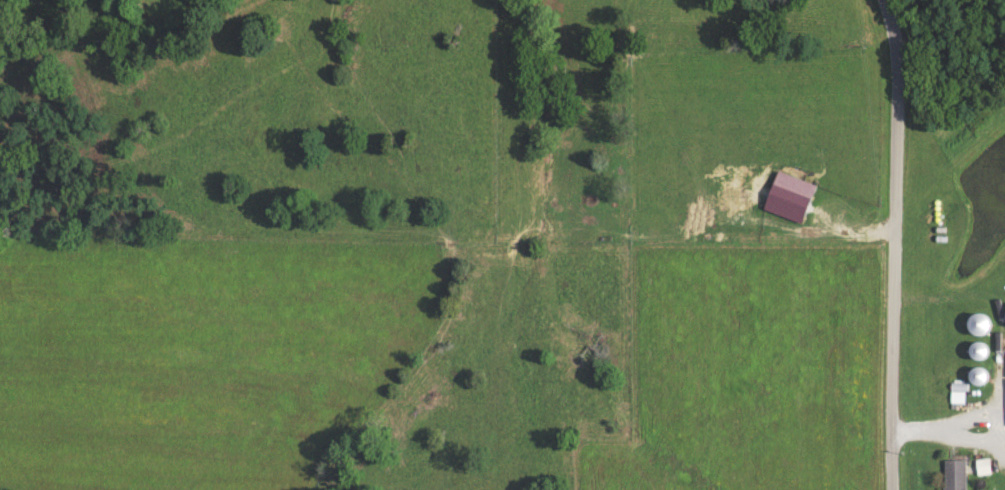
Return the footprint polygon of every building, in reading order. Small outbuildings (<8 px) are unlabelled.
[(763,213),(800,228),(815,190),(777,175),(763,213)] [(948,407),(964,408),(964,386),(949,386),(948,407)] [(990,478),(988,462),(974,464),(975,480),(990,478)] [(941,464),(942,489),(964,489),(964,464),(941,464)]
